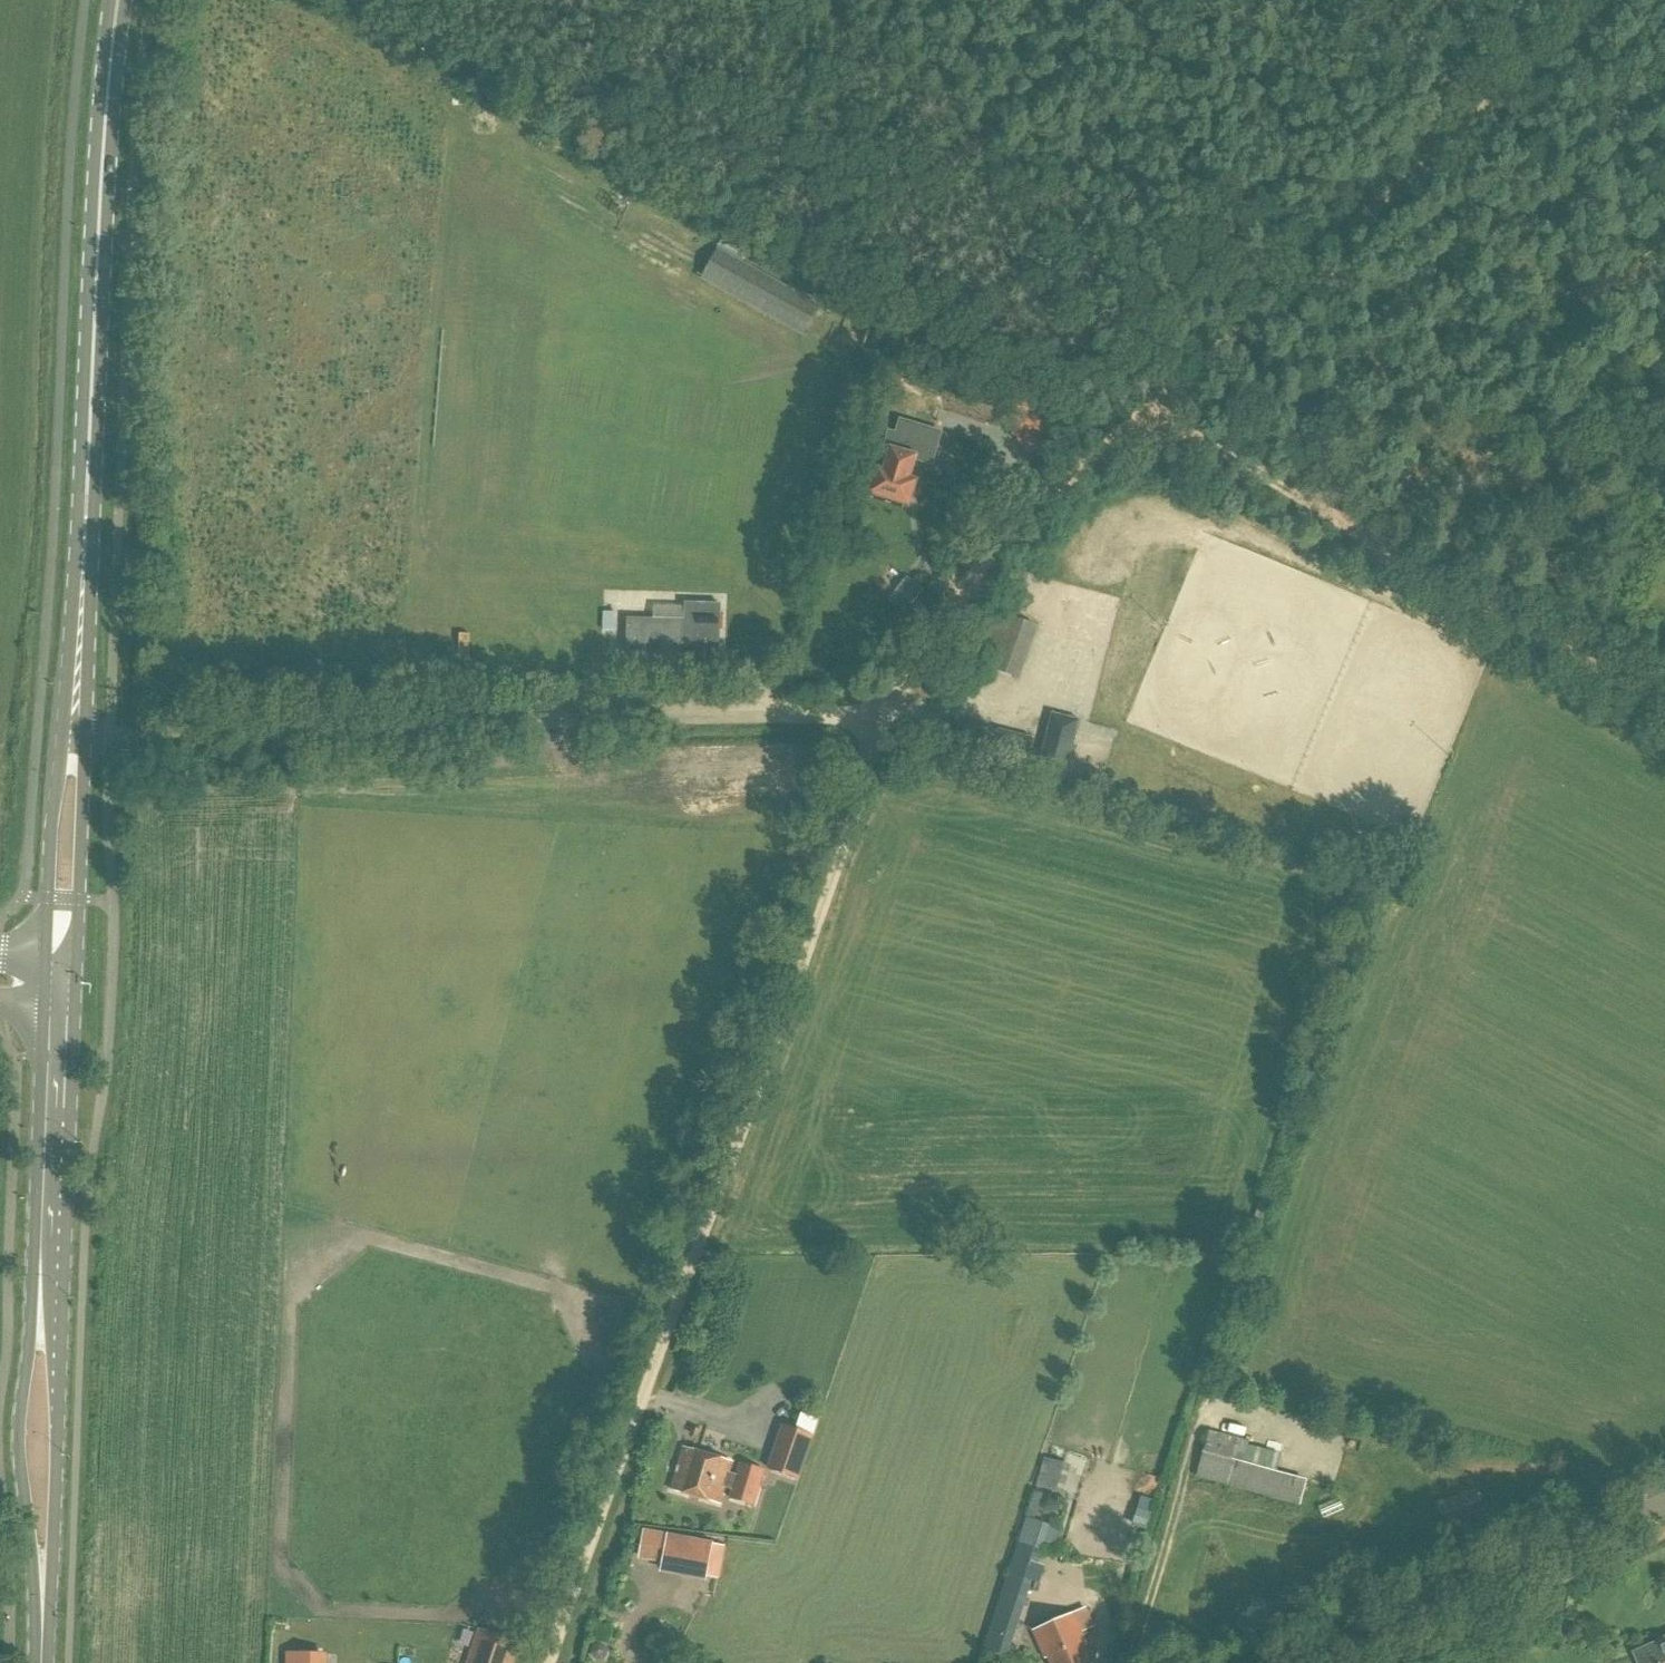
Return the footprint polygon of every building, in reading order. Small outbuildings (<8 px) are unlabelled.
[(812,338),(822,321),(720,265),(710,282),(812,338)] [(1032,401),(1010,418),(1038,456),(1061,439),(1032,401)] [(877,471),(870,493),(907,504),(914,482),(907,480),(913,459),(932,465),(943,430),(900,417),(895,431),(888,428),(882,450),(890,452),(884,473),(877,471)] [(718,675),(720,603),(684,602),(683,620),(627,618),(625,654),(682,656),(682,674),(718,675)] [(989,609),(969,666),(1019,684),(1038,626),(989,609)] [(1068,776),(1081,721),(1054,714),(1041,770),(1068,776)] [(1028,767),(1035,740),(1001,732),(995,759),(1028,767)] [(811,1435),(816,1419),(801,1413),(795,1430),(781,1425),(767,1467),(796,1477),(811,1435)] [(1300,1502),(1305,1482),(1242,1466),(1248,1443),(1209,1432),(1197,1474),(1300,1502)] [(734,1479),(726,1476),(731,1461),(683,1447),(670,1490),(718,1504),(724,1483),(733,1485),(729,1498),(753,1505),(762,1470),(739,1463),(734,1479)] [(1062,1494),(1071,1465),(1044,1457),(1035,1487),(1062,1494)] [(1444,1527),(1463,1520),(1483,1513),(1475,1491),(1437,1504),(1444,1527)] [(719,1580),(725,1547),(710,1544),(666,1536),(642,1531),(637,1558),(661,1563),(661,1568),(704,1577),(719,1580)] [(1041,1582),(1046,1565),(1038,1562),(1042,1550),(1019,1543),(1009,1573),(1008,1572),(988,1635),(990,1636),(986,1650),(1006,1656),(1010,1642),(1013,1643),(1032,1579),(1041,1582)] [(1083,1646),(1086,1645),(1073,1614),(1033,1631),(1045,1659),(1048,1657),(1051,1662),(1091,1662),(1083,1646)] [(520,1642),(477,1628),(465,1662),(513,1662),(520,1642)] [(1632,1652),(1637,1662),(1664,1662),(1664,1638),(1632,1652)]
